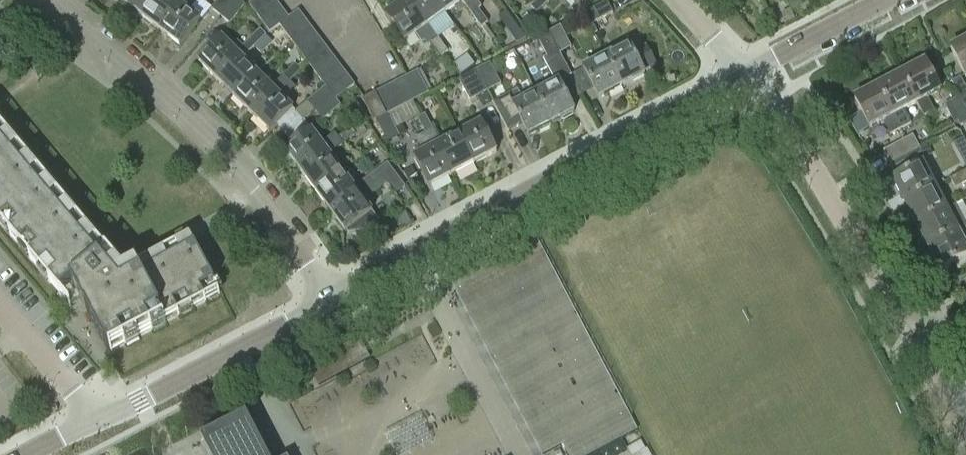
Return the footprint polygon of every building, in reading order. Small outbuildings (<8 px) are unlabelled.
[(141,15),(141,16),(153,0),(122,0),(121,1),(129,6),(126,10),(138,19),(141,15)] [(175,0),(153,0),(141,16),(161,31),(181,5),(177,1),(175,0)] [(181,46),(201,20),(189,11),(195,3),(191,0),(178,0),(177,1),(181,5),(161,31),(181,46)] [(236,0),(219,0),(211,9),(221,17),(236,0)] [(221,17),(230,25),(246,6),(239,0),(236,0),(221,17)] [(276,0),(255,0),(249,4),(257,15),(276,0)] [(277,0),(276,0),(257,15),(264,24),(284,9),(277,0)] [(446,14),(436,0),(409,0),(406,2),(426,29),(428,27),(429,28),(446,14)] [(446,14),(463,2),(466,0),(436,0),(446,14)] [(463,2),(472,15),(479,9),(482,7),(477,0),(466,0),(463,2)] [(548,0),(539,0),(531,8),(537,14),(550,2),(548,0)] [(608,1),(586,13),(592,24),(614,13),(608,1)] [(426,29),(406,2),(386,17),(406,44),(417,36),(423,44),(425,42),(429,46),(431,44),(438,39),(429,28),(428,27),(426,29)] [(789,7),(782,11),(788,22),(795,18),(789,7)] [(284,9),(264,24),(271,33),(280,26),(290,18),(284,9)] [(479,9),(472,15),(482,28),(486,25),(489,23),(479,9)] [(290,18),(280,26),(287,35),(307,21),(299,11),(290,18)] [(508,11),(501,15),(520,40),(526,35),(508,11)] [(307,21),(287,35),(294,45),(314,30),(307,21)] [(486,25),(482,28),(490,40),(494,38),(486,25)] [(550,32),(561,54),(573,48),(567,37),(570,36),(571,35),(572,32),(572,30),(570,28),(568,27),(565,26),(561,27),(561,26),(550,32)] [(248,42),(255,48),(267,36),(261,30),(256,34),(250,29),(244,35),(250,41),(248,42)] [(321,39),(314,30),(294,45),(301,54),(321,39)] [(561,54),(550,32),(537,38),(547,57),(543,60),(557,84),(537,94),(553,124),(576,112),(571,102),(583,96),(572,75),(561,54)] [(255,48),(248,42),(244,47),(238,41),(231,48),(222,39),(199,62),(218,81),(241,58),(243,60),(255,48)] [(321,39),(301,54),(308,64),(328,49),(321,39)] [(449,53),(439,39),(438,39),(431,44),(442,58),(449,53)] [(951,50),(965,77),(965,42),(951,50)] [(608,58),(624,87),(647,76),(646,73),(658,67),(648,49),(636,55),(631,46),(608,58)] [(335,58),(328,49),(308,64),(316,73),(335,58)] [(241,58),(218,81),(235,98),(258,75),(243,60),(241,58)] [(335,58),(316,73),(322,82),(342,67),(335,58)] [(624,87),(608,58),(586,69),(601,99),(624,87)] [(476,71),(488,93),(502,85),(490,63),(476,71)] [(289,83),(290,82),(302,70),(296,64),(283,77),(289,83)] [(902,76),(918,106),(924,119),(936,113),(928,99),(941,93),(926,64),(902,76)] [(349,76),(342,67),(322,82),(326,87),(329,91),(349,76)] [(418,71),(406,77),(418,99),(429,93),(418,71)] [(488,93),(476,71),(459,80),(471,102),(488,93)] [(273,90),(272,88),(258,75),(235,98),(252,115),(275,93),(272,90),(273,90)] [(356,85),(349,76),(329,91),(334,98),(336,101),(337,100),(337,99),(356,85)] [(902,76),(878,88),(901,132),(911,127),(904,113),(918,106),(902,76)] [(289,83),(283,77),(272,88),(273,90),(272,90),(275,93),(252,115),(271,133),(283,122),(291,132),(316,112),(307,102),(295,112),(284,100),(296,88),(290,82),(289,83)] [(406,77),(396,82),(408,105),(418,99),(406,77)] [(952,82),(960,97),(965,94),(965,87),(961,77),(952,82)] [(408,105),(396,82),(386,88),(397,110),(408,105)] [(334,98),(329,91),(326,87),(307,102),(316,112),(334,98)] [(397,110),(386,88),(375,94),(387,116),(388,115),(397,110)] [(901,132),(878,88),(855,101),(870,130),(884,123),(891,137),(901,132)] [(553,124),(537,94),(524,101),(519,90),(494,103),(509,131),(522,124),(529,136),(553,124)] [(387,116),(375,94),(363,100),(375,122),(377,121),(387,116)] [(960,97),(949,103),(961,127),(965,124),(965,109),(960,97)] [(334,98),(316,112),(323,121),(341,106),(337,100),(336,101),(334,98)] [(388,115),(387,116),(377,121),(388,142),(388,143),(399,137),(388,115)] [(422,116),(418,118),(426,133),(434,129),(426,115),(422,116)] [(482,123),(459,135),(475,165),(497,153),(482,123)] [(357,135),(352,128),(339,138),(344,145),(357,135)] [(423,154),(414,158),(430,188),(453,176),(437,146),(442,144),(434,129),(426,133),(420,136),(428,151),(423,154)] [(328,152),(330,155),(344,145),(339,138),(335,134),(322,144),(313,132),(286,152),(301,172),(328,152)] [(442,144),(437,146),(453,176),(475,165),(459,135),(442,144)] [(914,136),(906,140),(912,153),(921,149),(914,136)] [(0,140),(0,206),(0,221),(3,224),(1,225),(2,226),(11,219),(20,229),(11,237),(12,238),(13,236),(22,247),(21,249),(22,249),(30,242),(39,253),(31,260),(31,261),(33,260),(42,271),(40,272),(41,273),(43,271),(52,282),(50,283),(51,284),(52,283),(61,294),(60,295),(61,296),(62,295),(73,286),(85,308),(88,314),(94,324),(96,328),(103,342),(105,346),(108,351),(111,349),(112,353),(113,352),(113,350),(125,344),(126,345),(127,345),(121,335),(134,328),(139,338),(140,338),(139,336),(152,329),(153,331),(154,331),(148,320),(161,314),(166,324),(167,323),(166,322),(179,315),(180,317),(181,316),(175,306),(187,299),(193,310),(194,309),(193,307),(205,301),(206,303),(207,302),(202,292),(217,284),(196,247),(191,238),(190,239),(191,240),(179,247),(178,246),(177,246),(178,248),(183,245),(187,252),(123,286),(0,140)] [(912,153),(906,140),(885,151),(891,164),(912,153)] [(912,153),(891,164),(897,174),(926,158),(921,149),(912,153)] [(328,152),(301,172),(316,191),(342,172),(330,155),(328,152)] [(358,192),(331,212),(346,233),(347,232),(348,234),(349,235),(367,233),(367,229),(381,224),(364,202),(388,184),(396,195),(406,187),(388,163),(354,188),(358,192)] [(906,204),(936,188),(924,165),(894,181),(906,204)] [(950,179),(955,189),(965,183),(965,170),(950,179)] [(354,188),(342,172),(316,191),(331,212),(358,192),(354,188)] [(947,209),(936,188),(906,204),(917,226),(948,210),(947,209)] [(947,209),(948,210),(917,226),(929,248),(960,233),(959,232),(965,228),(965,223),(956,205),(947,209)] [(960,233),(929,248),(941,272),(955,265),(958,270),(965,266),(965,245),(960,233)] [(637,430),(585,320),(558,333),(554,326),(527,339),(532,349),(512,359),(506,347),(494,352),(543,454),(549,454),(556,451),(558,454),(585,454),(637,430)] [(248,417),(203,441),(210,454),(268,454),(248,417)] [(627,449),(630,454),(638,454),(639,454),(640,454),(651,454),(648,449),(646,450),(641,441),(627,449)]
